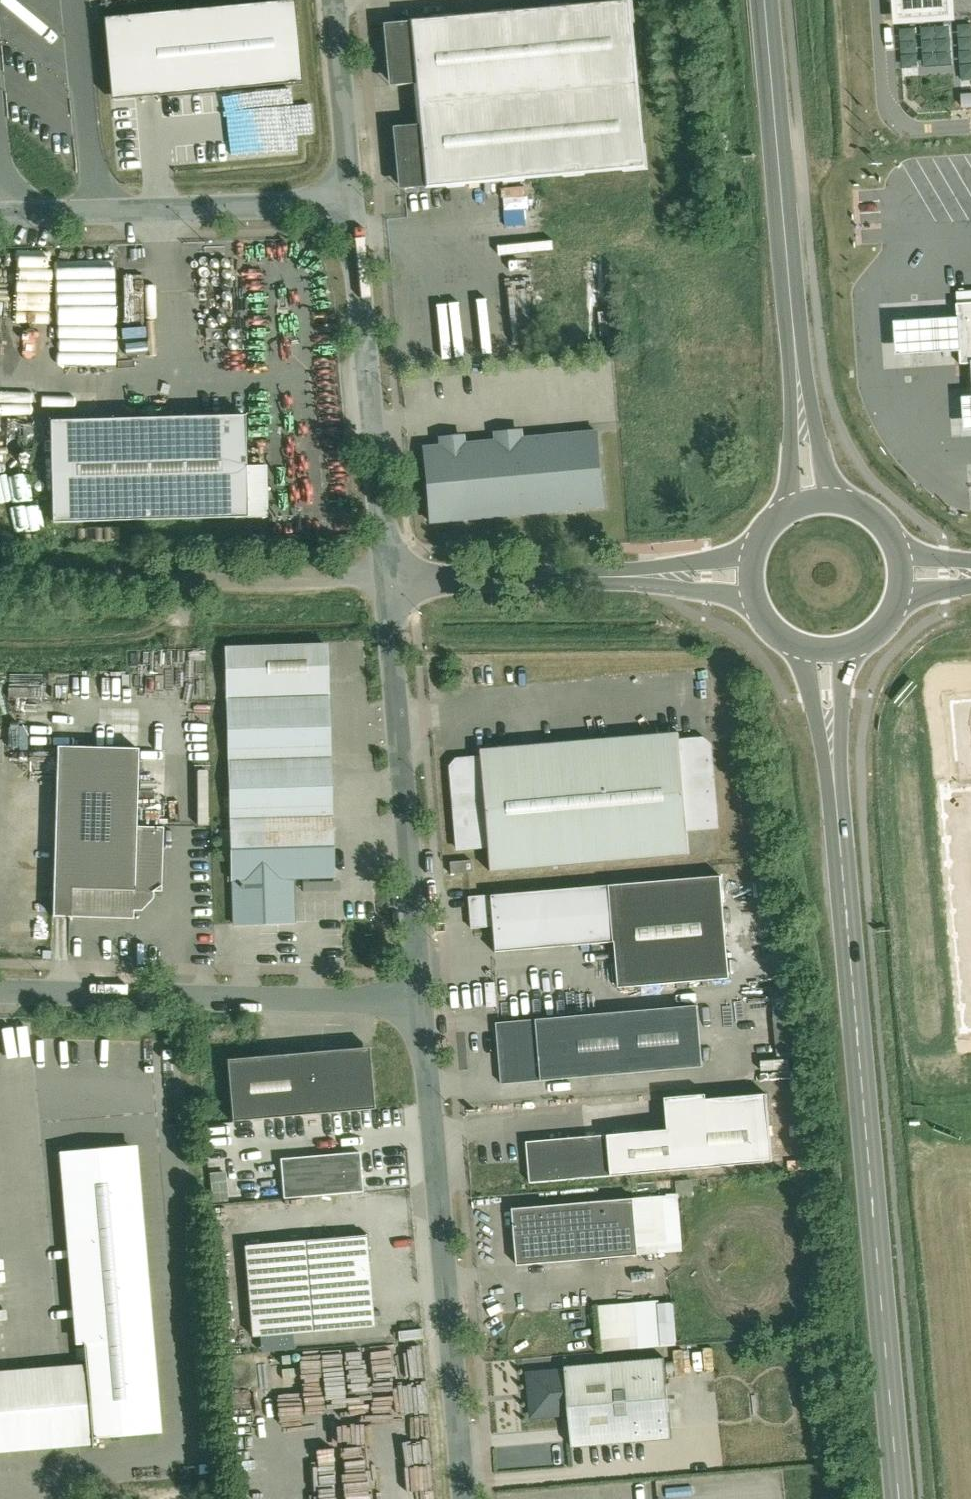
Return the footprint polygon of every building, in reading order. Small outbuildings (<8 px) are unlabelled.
[(896,20),(899,20),(957,17),(956,0),(895,0),(896,20)] [(291,2),(102,19),(109,99),(298,83),(291,2)] [(387,28),(389,49),(392,81),(413,78),(415,98),(419,98),(422,128),(389,131),(395,184),(639,159),(624,4),(387,28)] [(958,24),(957,79),(970,79),(970,24),(958,24)] [(897,319),(899,352),(961,349),(963,362),(970,362),(970,301),(959,302),(960,315),(897,319)] [(49,424),(51,522),(242,518),(241,464),(240,420),(49,424)] [(425,524),(604,508),(597,433),(523,440),(522,430),(496,432),(497,442),(465,445),(464,436),(435,438),(435,447),(418,449),(425,524)] [(263,464),(241,464),(242,518),(264,518),(263,464)] [(224,649),(229,923),(290,922),(290,874),(329,873),(325,647),(224,649)] [(679,730),(477,744),(477,755),(455,756),(448,764),(454,851),(488,849),(489,866),(686,852),(684,827),(716,824),(710,741),(701,738),(680,739),(679,730)] [(132,757),(56,755),(58,914),(121,913),(143,898),(159,876),(161,831),(134,826),(132,757)] [(721,881),(614,889),(619,946),(622,988),(728,980),(721,881)] [(619,946),(614,889),(475,900),(478,937),(500,935),(502,954),(619,946)] [(696,1007),(495,1022),(500,1083),(701,1068),(696,1007)] [(231,1114),(369,1105),(365,1046),(227,1056),(231,1114)] [(669,1134),(614,1138),(616,1176),(774,1165),(769,1097),(708,1101),(708,1098),(666,1101),(669,1134)] [(614,1138),(530,1144),(533,1182),(616,1176),(614,1138)] [(82,1346),(91,1443),(162,1437),(136,1148),(57,1155),(74,1347),(82,1346)] [(283,1201),(361,1194),(358,1155),(280,1162),(280,1168),(282,1196),(283,1201)] [(282,1196),(280,1168),(260,1169),(263,1197),(282,1196)] [(644,1199),(517,1208),(521,1267),(648,1258),(644,1199)] [(255,1327),(365,1321),(360,1240),(251,1247),(255,1327)] [(598,1351),(675,1346),(672,1300),(595,1304),(598,1351)] [(423,1379),(421,1348),(394,1349),(396,1381),(423,1379)] [(669,1432),(661,1362),(524,1377),(529,1414),(574,1409),(578,1442),(669,1432)] [(88,1443),(80,1370),(0,1377),(0,1452),(88,1443)] [(399,1385),(399,1415),(421,1415),(422,1386),(399,1385)]
